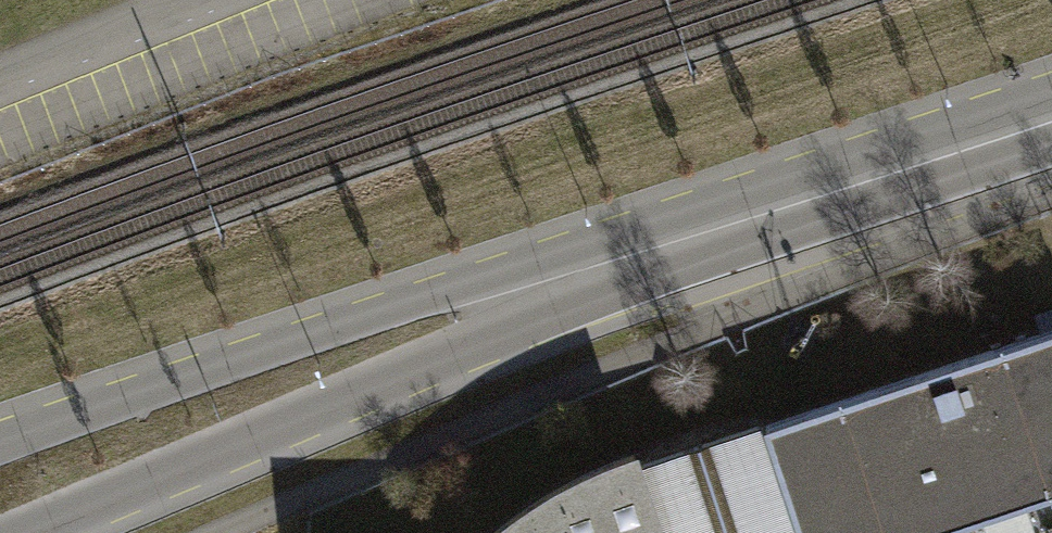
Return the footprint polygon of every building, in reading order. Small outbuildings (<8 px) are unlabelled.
[(638,466),(660,532),(938,532),(1051,494),(1051,327),(638,466)] [(638,466),(633,455),(593,470),(567,484),(525,509),(494,532),(660,532),(638,466)]
